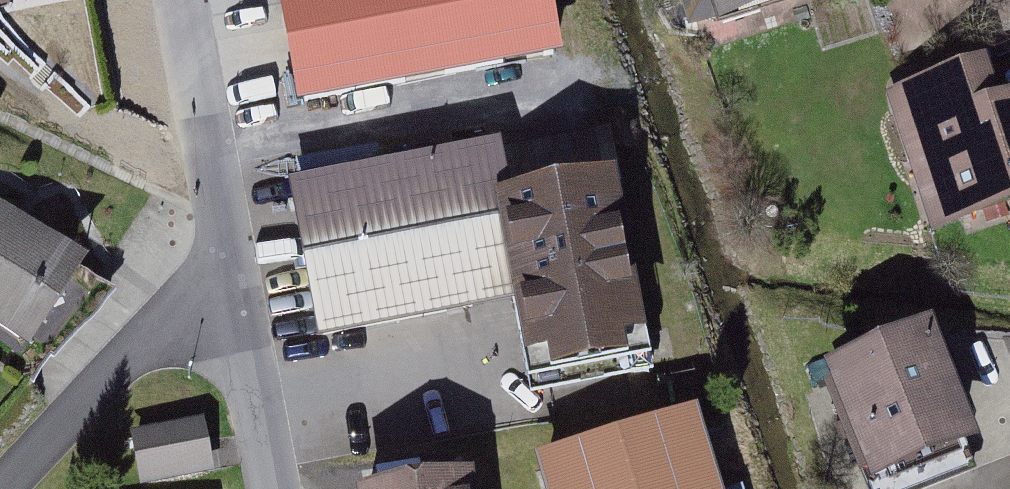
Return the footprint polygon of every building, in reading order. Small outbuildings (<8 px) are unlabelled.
[(292,0),(314,123),(580,76),(566,0),(294,0),(292,0)] [(714,53),(867,0),(696,0),(714,53)] [(896,98),(948,256),(1009,236),(1009,103),(1001,106),(989,68),(896,98)] [(518,154),(304,196),(338,367),(552,325),(518,154)] [(660,382),(625,191),(538,207),(572,398),(660,382)] [(0,217),(0,341),(43,370),(101,286),(0,217)] [(828,369),(877,488),(944,488),(1003,465),(945,322),(828,369)] [(544,472),(549,488),(735,488),(711,417),(544,472)] [(139,445),(145,488),(216,488),(221,488),(215,436),(139,445)]
